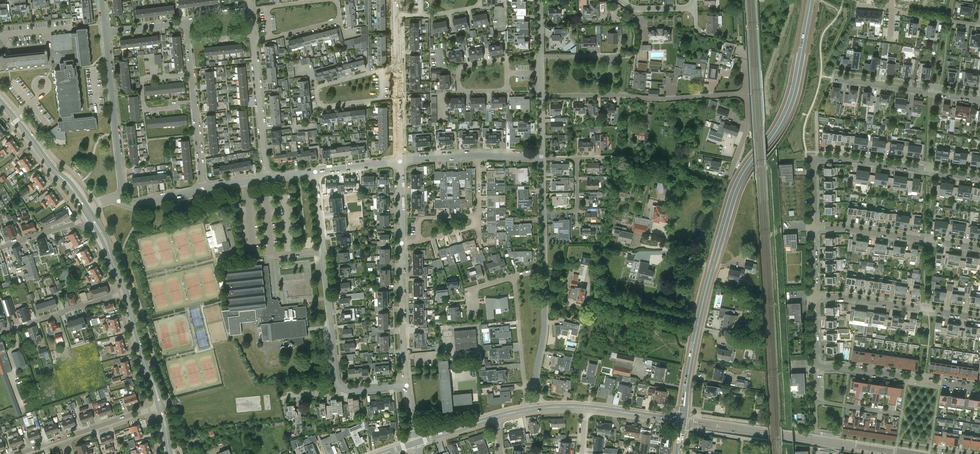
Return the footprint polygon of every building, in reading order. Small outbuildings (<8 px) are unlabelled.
[(21,11),(19,0),(13,0),(14,6),(11,7),(12,14),(15,14),(15,10),(20,9),(20,11),(21,11)] [(21,11),(26,11),(26,12),(30,12),(29,5),(26,5),(25,0),(19,0),(21,11)] [(40,4),(39,0),(33,0),(34,1),(31,2),(31,9),(35,8),(34,5),(40,4)] [(512,4),(517,4),(517,8),(527,8),(527,1),(524,1),(524,0),(512,0),(512,4)] [(1,14),(1,17),(7,16),(7,17),(10,17),(9,10),(6,10),(6,3),(0,3),(0,7),(1,14)] [(592,13),(592,17),(599,17),(599,3),(590,3),(590,7),(584,7),(584,13),(592,13)] [(970,15),(971,11),(971,12),(972,9),(971,9),(971,8),(963,7),(963,4),(957,3),(957,6),(961,6),(960,13),(965,14),(965,15),(969,15),(969,14),(970,15)] [(527,8),(517,8),(517,12),(512,13),(512,18),(514,18),(524,18),(524,15),(527,15),(527,8)] [(560,22),(560,16),(561,16),(561,8),(550,8),(550,16),(554,16),(554,22),(560,22)] [(856,9),(855,22),(861,23),(861,20),(864,21),(865,18),(865,9),(862,9),(856,9)] [(480,14),(482,24),(486,23),(487,26),(490,26),(489,21),(488,21),(486,13),(480,14)] [(477,25),(482,24),(480,14),(473,16),(475,24),(474,24),(475,28),(477,28),(477,25)] [(715,33),(715,29),(717,29),(717,16),(707,16),(708,25),(707,25),(707,33),(715,33)] [(460,18),(462,28),(466,27),(467,30),(470,29),(469,25),(468,25),(466,17),(460,18)] [(457,29),(462,28),(460,18),(453,20),(455,27),(454,27),(455,32),(457,32),(457,29)] [(524,18),(514,18),(514,21),(514,24),(520,24),(520,28),(529,28),(529,21),(524,21),(524,18)] [(410,29),(419,29),(426,29),(428,29),(428,22),(425,22),(425,26),(421,26),(421,20),(412,21),(412,23),(410,23),(410,29)] [(440,22),(441,31),(446,31),(447,34),(450,33),(449,28),(448,29),(446,21),(440,22)] [(437,32),(441,31),(440,22),(433,23),(435,31),(434,31),(435,36),(437,35),(437,32)] [(918,37),(920,30),(916,30),(917,23),(915,23),(915,22),(913,22),(912,22),(910,22),(910,24),(908,24),(908,29),(909,29),(909,33),(912,33),(911,36),(918,37)] [(936,40),(938,33),(934,32),(935,26),(933,25),(930,24),(930,25),(928,25),(928,27),(926,27),(926,31),(927,32),(926,35),(930,36),(929,39),(936,40)] [(332,38),(333,38),(339,37),(340,41),(343,40),(340,27),(330,30),(332,38)] [(72,120),(71,111),(80,110),(75,64),(80,64),(80,65),(90,64),(86,28),(76,29),(77,32),(51,35),(54,63),(55,69),(60,116),(62,116),(62,121),(58,121),(58,124),(48,131),(49,132),(50,133),(51,134),(52,135),(53,136),(54,137),(55,137),(56,138),(57,138),(58,139),(60,139),(61,139),(62,139),(63,139),(64,139),(66,139),(65,130),(97,126),(96,117),(72,120)] [(529,28),(520,28),(520,32),(515,32),(515,39),(525,38),(525,35),(529,35),(529,28)] [(554,29),(554,35),(553,35),(550,39),(551,40),(551,45),(555,45),(555,46),(556,45),(558,48),(561,45),(561,42),(563,40),(562,38),(568,34),(568,29),(554,29)] [(622,29),(618,29),(616,29),(616,33),(608,33),(608,43),(618,43),(618,36),(622,36),(622,29)] [(648,39),(664,39),(664,41),(664,42),(670,41),(670,35),(671,35),(670,34),(669,34),(669,30),(670,30),(664,30),(663,29),(664,29),(656,29),(657,29),(657,30),(648,30),(648,31),(649,38),(648,39)] [(330,30),(323,32),(325,40),(331,39),(332,42),(334,41),(333,38),(332,38),(330,30)] [(965,48),(967,41),(963,41),(964,32),(963,32),(963,31),(962,30),(959,30),(958,31),(957,31),(956,36),(955,36),(954,39),(955,40),(956,40),(955,41),(960,41),(959,47),(965,48)] [(323,32),(317,33),(319,42),(320,42),(321,44),(323,44),(322,41),(325,40),(323,32)] [(317,33),(310,35),(312,44),(317,42),(318,46),(321,45),(321,44),(320,42),(319,42),(317,33)] [(977,33),(977,34),(976,34),(975,35),(971,35),(970,45),(971,45),(971,46),(975,47),(975,46),(979,46),(979,51),(979,33),(977,33)] [(597,34),(597,37),(591,37),(591,38),(583,38),(583,46),(591,46),(591,47),(595,47),(595,42),(601,41),(601,34),(597,34)] [(310,35),(303,37),(305,45),(306,45),(307,47),(309,46),(310,46),(310,45),(311,45),(311,44),(312,44),(310,35)] [(303,37),(296,39),(298,47),(304,46),(305,49),(307,49),(307,47),(306,45),(305,45),(303,37)] [(525,38),(515,39),(515,44),(520,44),(520,48),(530,48),(529,41),(525,41),(525,38)] [(291,49),(298,47),(296,39),(292,40),(291,39),(286,40),(287,46),(287,53),(292,52),(291,49)] [(500,44),(495,45),(497,54),(504,53),(502,45),(503,45),(502,41),(500,41),(500,44)] [(422,42),(419,42),(410,43),(410,49),(413,49),(413,52),(423,52),(423,49),(419,49),(419,45),(422,45),(422,42)] [(487,43),(488,47),(488,48),(489,48),(490,56),(497,54),(495,45),(491,46),(490,42),(487,43)] [(274,51),(278,51),(277,46),(277,45),(276,45),(276,44),(275,44),(268,44),(268,46),(265,46),(266,54),(274,53),(274,51)] [(480,48),(475,49),(477,58),(484,57),(482,49),(483,49),(482,44),(479,44),(480,48)] [(723,50),(722,54),(725,55),(731,56),(733,47),(726,45),(724,51),(723,50)] [(471,59),(477,58),(475,49),(471,49),(470,47),(467,47),(468,52),(469,51),(471,59)] [(460,51),(455,52),(457,62),(464,61),(462,53),(463,53),(462,48),(459,48),(460,51)] [(30,51),(28,51),(28,54),(4,56),(1,54),(0,55),(0,69),(45,64),(44,63),(48,62),(47,49),(30,51)] [(450,63),(457,62),(455,52),(450,53),(450,50),(447,51),(448,55),(449,55),(450,63)] [(266,54),(266,60),(275,60),(274,54),(278,54),(278,51),(274,51),(274,53),(266,54)] [(852,64),(851,67),(857,68),(860,52),(854,51),(853,54),(847,53),(847,57),(843,56),(842,63),(848,64),(848,63),(852,64)] [(423,52),(413,52),(413,55),(410,55),(411,62),(422,62),(423,62),(423,59),(419,59),(419,55),(423,55),(423,52)] [(162,63),(161,60),(162,60),(162,58),(161,58),(161,54),(154,55),(155,64),(162,63)] [(732,57),(731,56),(725,55),(722,54),(721,54),(720,61),(726,62),(726,65),(730,66),(731,63),(732,59),(732,57)] [(342,61),(343,64),(345,73),(352,71),(350,63),(349,63),(348,60),(350,59),(349,55),(346,56),(347,59),(342,61)] [(386,55),(378,56),(371,56),(369,56),(369,64),(369,66),(373,65),(373,58),(378,58),(378,62),(386,62),(386,55)] [(698,55),(697,60),(709,63),(710,58),(709,57),(701,55),(700,56),(698,55)] [(356,58),(357,61),(359,69),(366,68),(364,59),(361,60),(360,56),(356,58)] [(878,57),(872,56),(871,64),(864,63),(864,68),(869,68),(869,70),(874,70),(877,64),(880,64),(881,59),(878,58),(878,57)] [(884,67),(883,72),(891,73),(892,69),(895,70),(896,62),(893,62),(894,58),(885,57),(885,61),(881,60),(880,64),(880,66),(884,67)] [(353,58),(350,59),(348,60),(349,63),(350,63),(352,71),(359,69),(357,61),(354,62),(353,58)] [(907,76),(907,75),(909,75),(910,69),(914,69),(915,59),(911,58),(911,61),(904,60),(903,67),(902,67),(902,72),(903,72),(902,74),(903,75),(907,76)] [(337,66),(337,62),(334,63),(335,67),(336,66),(338,75),(345,73),(343,64),(337,66)] [(329,65),(330,68),(332,76),(338,75),(336,66),(335,67),(334,63),(329,65)] [(928,78),(929,76),(930,76),(930,71),(929,71),(930,68),(927,67),(927,64),(920,63),(919,70),(922,71),(921,77),(924,78),(927,79),(927,78),(928,78)] [(684,64),(683,74),(691,74),(690,80),(699,81),(701,70),(695,69),(695,65),(684,64)] [(267,68),(268,74),(276,73),(276,68),(280,68),(279,65),(277,65),(276,65),(276,67),(267,68)] [(709,65),(708,78),(717,79),(718,66),(709,65)] [(324,69),(323,66),(321,67),(322,70),(323,70),(325,78),(332,76),(330,68),(324,69)] [(318,80),(325,78),(323,70),(322,70),(321,67),(314,69),(316,77),(317,76),(318,80)] [(955,76),(958,76),(959,69),(948,67),(947,74),(949,75),(948,81),(954,82),(955,76)] [(206,78),(214,77),(213,71),(212,68),(206,68),(206,72),(205,72),(206,78)] [(633,79),(645,81),(646,72),(634,71),(633,79)] [(966,85),(970,85),(972,73),(965,72),(965,71),(962,71),(961,78),(964,79),(964,83),(966,84),(966,85)] [(970,85),(975,86),(975,85),(978,85),(978,81),(979,81),(979,72),(979,74),(972,73),(970,85)] [(274,92),(282,91),(281,87),(278,88),(277,83),(281,83),(281,81),(281,79),(277,79),(277,81),(268,81),(269,89),(274,88),(274,92)] [(645,89),(645,81),(633,79),(633,88),(645,89)] [(300,89),(309,88),(308,81),(300,81),(300,82),(298,82),(298,85),(300,85),(300,89)] [(450,88),(450,81),(440,82),(440,85),(437,85),(437,89),(436,89),(436,93),(437,93),(442,92),(442,88),(450,88)] [(176,83),(177,92),(185,91),(184,82),(176,83)] [(420,82),(411,82),(411,89),(414,89),(414,92),(422,92),(422,88),(420,88),(420,82)] [(176,83),(168,84),(169,93),(177,92),(176,83)] [(161,84),(153,85),(154,94),(162,94),(161,84)] [(168,84),(161,84),(162,94),(169,93),(168,84)] [(146,95),(154,94),(153,85),(145,86),(146,95)] [(841,102),(842,96),(839,95),(840,88),(833,87),(832,89),(831,89),(830,95),(831,95),(831,97),(836,98),(835,101),(841,102)] [(301,94),(297,95),(298,97),(301,97),(301,95),(310,95),(309,88),(300,89),(301,94)] [(851,103),(851,100),(855,100),(857,90),(855,90),(855,89),(852,89),(852,90),(850,89),(849,96),(845,96),(844,102),(851,103)] [(270,96),(270,103),(279,102),(279,101),(281,101),(280,95),(282,95),(282,91),(274,92),(274,95),(270,96)] [(872,105),(874,96),(870,95),(870,92),(864,91),(862,102),(869,103),(868,105),(872,105)] [(411,104),(423,104),(423,101),(420,101),(420,97),(422,97),(422,94),(416,94),(416,97),(411,97),(411,104)] [(888,102),(889,100),(890,100),(890,95),(880,94),(879,101),(879,103),(881,103),(881,104),(885,104),(886,102),(888,102)] [(129,97),(129,105),(138,104),(138,96),(129,97)] [(908,111),(909,104),(905,103),(906,99),(903,99),(903,97),(898,96),(897,98),(896,98),(895,107),(901,108),(901,110),(908,111)] [(492,105),(488,106),(489,121),(492,121),(492,115),(491,115),(491,114),(494,114),(494,110),(495,110),(495,107),(499,107),(498,97),(492,97),(492,105)] [(498,97),(499,107),(504,107),(504,113),(509,113),(509,105),(505,105),(505,97),(498,97)] [(526,111),(526,112),(530,112),(529,99),(524,99),(524,100),(515,100),(515,97),(510,97),(510,104),(511,104),(511,109),(516,109),(516,105),(523,105),(523,111),(526,111)] [(458,98),(458,108),(463,108),(463,111),(466,111),(465,106),(464,98),(458,98)] [(471,112),(468,112),(468,122),(472,122),(471,114),(473,114),(473,107),(478,107),(478,98),(471,98),(471,106),(470,106),(471,112)] [(478,98),(478,107),(482,107),(482,111),(484,114),(486,114),(486,115),(486,122),(489,121),(488,106),(485,106),(485,98),(478,98)] [(914,99),(912,111),(921,112),(923,100),(914,99)] [(270,103),(271,110),(280,109),(279,103),(283,103),(283,100),(281,101),(279,101),(279,102),(270,103)] [(302,108),(299,109),(299,111),(303,111),(302,109),(311,108),(310,102),(302,102),(302,108)] [(578,113),(583,113),(586,113),(586,107),(583,107),(583,103),(574,103),(574,110),(578,110),(578,113)] [(597,103),(589,103),(589,114),(597,114),(598,115),(601,115),(601,109),(597,109),(597,103)] [(611,104),(604,104),(604,111),(608,111),(608,112),(615,112),(615,103),(611,103),(611,104)] [(947,116),(950,116),(952,108),(949,108),(949,104),(943,103),(941,117),(947,118),(947,116)] [(138,104),(129,105),(130,113),(139,112),(138,104)] [(560,114),(560,112),(561,111),(561,104),(551,104),(551,112),(553,112),(553,114),(560,114)] [(955,116),(962,117),(964,106),(960,106),(956,105),(955,110),(953,109),(951,117),(955,117),(955,116)] [(970,107),(964,106),(962,117),(966,117),(966,122),(971,122),(972,114),(969,113),(970,107)] [(730,110),(718,107),(716,113),(728,116),(730,110)] [(311,108),(302,109),(303,111),(303,113),(303,117),(312,116),(311,108)] [(359,118),(360,118),(368,117),(368,116),(369,115),(368,109),(358,110),(359,118)] [(358,110),(351,111),(352,119),(358,118),(358,126),(361,125),(360,118),(359,118),(358,110)] [(351,111),(344,112),(345,120),(346,120),(346,123),(352,122),(352,119),(351,111)] [(139,112),(130,113),(131,121),(140,120),(139,112)] [(337,112),(330,113),(331,122),(332,122),(338,121),(337,112)] [(344,112),(337,112),(338,121),(344,120),(344,127),(347,127),(346,123),(346,120),(345,120),(344,112)] [(333,129),(332,122),(331,122),(330,113),(323,114),(323,117),(320,118),(320,123),(324,123),(327,122),(328,126),(330,126),(330,129),(333,129)] [(379,114),(378,113),(375,113),(375,116),(379,116),(379,121),(387,121),(387,114),(379,114)] [(178,116),(179,125),(187,124),(186,115),(178,116)] [(288,118),(288,117),(284,117),(284,115),(280,115),(280,116),(272,117),(272,124),(273,124),(273,127),(284,126),(283,123),(281,123),(281,119),(288,118)] [(178,116),(170,117),(171,126),(179,125),(178,116)] [(170,117),(163,118),(164,127),(171,126),(170,117)] [(420,117),(411,117),(411,124),(417,124),(417,127),(424,127),(424,124),(420,124),(420,117)] [(555,118),(555,120),(555,122),(551,123),(551,130),(562,129),(562,121),(564,121),(564,117),(555,118)] [(148,128),(156,127),(155,118),(147,119),(148,128)] [(163,118),(155,118),(156,127),(164,127),(163,118)] [(528,124),(527,121),(518,121),(518,124),(518,128),(509,128),(510,143),(519,143),(519,138),(515,138),(515,130),(518,130),(518,132),(524,132),(524,139),(530,139),(530,124),(528,124)] [(723,126),(738,131),(739,127),(725,122),(723,126)] [(736,136),(738,131),(723,126),(722,131),(736,136)] [(379,129),(379,127),(375,127),(375,130),(379,130),(379,135),(388,135),(387,128),(379,129)] [(486,143),(493,143),(493,133),(489,133),(489,128),(482,128),(483,137),(486,137),(486,143)] [(271,131),(272,137),(281,136),(281,133),(290,131),(290,129),(271,131)] [(831,144),(832,139),(833,133),(833,130),(827,129),(827,132),(823,131),(822,138),(827,138),(827,143),(831,144)] [(473,134),(469,134),(470,143),(476,143),(476,137),(480,137),(479,130),(473,131),(473,134)] [(496,133),(493,133),(493,143),(499,143),(499,137),(503,137),(503,130),(496,131),(496,133)] [(636,130),(635,138),(647,140),(648,132),(636,130)] [(836,133),(833,133),(832,139),(836,140),(835,144),(840,145),(841,141),(841,140),(842,134),(842,131),(836,130),(836,133)] [(295,134),(296,141),(296,142),(302,141),(302,138),(305,138),(304,131),(298,132),(298,134),(295,135),(295,134)] [(446,132),(446,135),(446,144),(453,144),(453,138),(456,138),(456,131),(446,132)] [(463,143),(470,143),(469,134),(466,134),(466,131),(459,131),(459,138),(463,138),(463,143)] [(721,134),(713,131),(710,138),(718,141),(721,134)] [(844,134),(842,134),(841,140),(841,141),(845,141),(844,146),(849,146),(850,142),(851,135),(851,132),(845,131),(844,134)] [(439,145),(446,144),(446,135),(442,135),(442,132),(435,132),(436,139),(439,139),(439,145)] [(422,133),(422,137),(423,146),(430,145),(430,144),(434,144),(434,139),(433,140),(433,133),(422,133)] [(417,146),(423,146),(422,137),(419,137),(419,134),(412,134),(413,141),(416,141),(417,146)] [(558,150),(558,149),(559,149),(559,144),(560,144),(561,142),(561,141),(568,141),(567,134),(552,135),(552,139),(552,149),(555,149),(555,151),(556,152),(557,152),(558,150)] [(598,141),(601,141),(601,149),(608,149),(607,136),(601,136),(601,134),(598,134),(598,141)] [(388,135),(379,135),(379,141),(372,141),(372,142),(372,144),(375,144),(375,141),(379,141),(379,143),(388,142),(388,135)] [(855,136),(851,135),(850,142),(854,143),(854,147),(860,148),(861,135),(855,135),(855,136)] [(862,135),(861,135),(860,148),(866,149),(866,146),(869,146),(870,140),(867,140),(867,138),(861,137),(862,135)] [(284,136),(281,136),(272,137),(273,144),(274,144),(279,143),(282,143),(285,142),(284,136)] [(870,136),(870,140),(869,146),(872,147),(871,150),(877,150),(879,139),(879,138),(879,140),(873,139),(874,137),(870,136)] [(8,149),(16,143),(12,138),(6,142),(9,146),(7,148),(8,149)] [(181,148),(189,147),(189,140),(183,141),(183,138),(178,139),(178,142),(180,142),(181,148)] [(591,138),(591,141),(578,141),(579,150),(592,150),(592,146),(595,146),(594,138),(591,138)] [(888,143),(885,142),(885,139),(879,139),(877,150),(883,151),(884,148),(887,149),(888,143)] [(888,141),(888,143),(887,149),(890,149),(889,152),(895,153),(897,140),(891,139),(891,142),(888,141)] [(897,140),(895,153),(901,154),(902,151),(904,151),(905,145),(903,145),(903,143),(897,143),(897,140)] [(297,152),(296,142),(296,141),(293,141),(290,141),(292,152),(286,153),(287,161),(298,159),(297,152)] [(342,143),(343,146),(344,146),(345,155),(352,154),(351,145),(350,141),(345,142),(342,143)] [(356,141),(356,145),(358,144),(359,153),(366,152),(365,148),(368,148),(367,141),(364,141),(364,144),(359,144),(359,141),(356,141)] [(375,144),(372,144),(372,146),(372,147),(375,147),(375,149),(377,150),(380,150),(384,150),(388,149),(388,142),(379,143),(379,141),(375,141),(375,144)] [(909,142),(908,146),(905,145),(904,151),(907,152),(907,155),(913,156),(915,142),(915,143),(909,142)] [(915,142),(913,156),(919,157),(919,154),(922,154),(924,144),(921,144),(921,143),(915,142)] [(20,148),(16,143),(8,149),(7,150),(4,152),(6,154),(8,153),(7,151),(8,151),(9,151),(11,150),(10,149),(11,149),(14,153),(20,148)] [(281,153),(279,143),(274,144),(275,154),(276,162),(287,161),(286,153),(281,153)] [(331,148),(331,144),(328,145),(329,148),(330,148),(331,157),(338,156),(337,147),(331,148)] [(358,144),(356,145),(351,145),(352,154),(359,153),(358,144)] [(320,154),(320,148),(319,145),(309,146),(310,150),(311,159),(318,159),(317,157),(321,157),(320,154)] [(343,146),(337,147),(338,156),(345,155),(344,146),(343,146)] [(323,147),(320,148),(320,154),(323,154),(324,158),(331,157),(330,148),(329,148),(323,149),(323,147)] [(935,159),(941,160),(943,147),(942,149),(936,149),(936,150),(933,150),(932,156),(935,156),(935,159)] [(949,148),(943,147),(941,160),(947,161),(947,158),(950,158),(951,152),(948,152),(949,148)] [(951,151),(951,152),(950,158),(953,159),(953,162),(959,163),(961,150),(960,150),(954,150),(954,151),(951,151)] [(967,151),(961,150),(959,163),(965,163),(965,160),(968,161),(969,155),(969,153),(966,153),(967,151)] [(972,155),(969,155),(968,161),(971,161),(971,164),(977,165),(978,154),(979,152),(972,151),(972,155)] [(227,159),(230,158),(230,155),(227,155),(227,156),(224,157),(225,165),(227,173),(233,172),(231,164),(228,164),(227,159)] [(17,170),(29,161),(25,156),(17,161),(19,164),(15,167),(17,170)] [(718,171),(719,169),(720,162),(712,161),(712,158),(705,156),(704,162),(711,164),(710,168),(714,168),(713,170),(718,171)] [(33,166),(29,161),(17,170),(19,172),(21,170),(20,169),(24,166),(27,170),(33,166)] [(563,174),(562,169),(568,169),(568,164),(560,164),(560,163),(552,164),(552,173),(554,173),(554,175),(561,175),(561,174),(563,174)] [(603,174),(603,165),(599,165),(599,163),(587,163),(587,174),(588,174),(588,171),(597,171),(597,174),(603,174)] [(787,181),(793,181),(792,163),(779,164),(779,170),(778,170),(778,175),(780,175),(780,176),(786,175),(787,181)] [(412,174),(412,181),(421,181),(421,177),(424,177),(424,166),(417,166),(417,174),(412,174)] [(487,183),(505,183),(495,183),(495,177),(505,177),(505,170),(499,170),(499,168),(494,168),(494,167),(494,170),(486,171),(487,183)] [(466,171),(459,171),(459,180),(466,180),(466,189),(472,189),(472,168),(466,168),(466,171)] [(521,168),(517,169),(517,168),(509,168),(509,173),(512,173),(512,174),(515,174),(515,184),(521,184),(521,182),(525,181),(525,182),(527,182),(527,181),(528,181),(528,176),(528,168),(521,168)] [(856,174),(853,174),(852,181),(855,181),(855,183),(861,184),(863,170),(857,169),(856,174)] [(863,170),(861,184),(867,185),(867,182),(871,182),(871,181),(872,175),(868,174),(869,171),(863,170)] [(434,181),(441,180),(441,190),(447,190),(447,180),(447,179),(447,171),(434,172),(434,181)] [(459,171),(447,171),(447,179),(447,180),(453,180),(453,190),(459,189),(459,180),(459,171)] [(875,175),(872,175),(871,181),(874,181),(874,183),(880,184),(882,173),(876,172),(875,175)] [(28,189),(42,178),(38,173),(32,178),(36,182),(32,184),(31,183),(28,185),(29,185),(27,186),(28,189)] [(882,173),(880,184),(890,185),(890,184),(891,178),(887,177),(888,174),(882,173)] [(383,188),(383,195),(388,195),(389,195),(388,177),(387,177),(387,174),(379,174),(380,182),(378,182),(378,184),(385,183),(385,188),(383,188)] [(894,178),(891,178),(890,184),(893,184),(892,188),(899,189),(900,176),(894,175),(894,178)] [(369,176),(364,176),(364,182),(361,183),(362,188),(370,188),(370,185),(369,176)] [(369,176),(370,185),(375,185),(375,188),(378,188),(378,184),(378,182),(375,182),(375,176),(369,176)] [(592,180),(590,180),(587,180),(587,188),(597,188),(597,181),(600,181),(600,180),(603,180),(603,177),(607,177),(607,176),(592,176),(592,180)] [(900,176),(899,189),(905,190),(908,190),(909,186),(909,180),(906,180),(907,177),(900,176)] [(552,189),(557,189),(557,190),(568,190),(568,177),(561,177),(561,181),(552,181),(552,182),(552,189)] [(836,177),(830,177),(830,180),(824,180),(824,187),(836,187),(836,177)] [(46,184),(42,178),(28,189),(30,190),(31,189),(32,190),(34,188),(33,187),(35,185),(38,189),(40,188),(46,184)] [(909,186),(912,187),(911,191),(920,192),(922,182),(919,182),(919,179),(913,178),(913,181),(909,180),(909,186)] [(421,181),(412,181),(412,188),(417,188),(417,191),(424,191),(424,184),(421,185),(421,181)] [(939,195),(945,196),(947,183),(941,182),(940,185),(937,184),(936,195),(939,196),(939,195)] [(487,183),(487,195),(505,195),(495,195),(495,189),(505,189),(505,183),(487,183)] [(953,184),(947,183),(945,196),(945,195),(951,196),(951,195),(954,195),(954,193),(955,185),(953,185),(953,184)] [(958,186),(955,185),(954,193),(957,194),(957,198),(963,199),(965,185),(959,184),(958,186)] [(969,199),(972,200),(974,188),(971,188),(971,186),(965,185),(963,199),(963,197),(969,198),(969,199)] [(453,190),(453,199),(447,199),(447,208),(460,208),(460,199),(459,189),(453,190)] [(466,189),(466,199),(460,199),(460,208),(472,208),(472,189),(466,189)] [(531,205),(531,199),(527,199),(527,195),(528,195),(528,189),(518,189),(519,199),(518,199),(519,208),(527,208),(527,205),(531,205)] [(47,202),(55,196),(51,191),(49,193),(47,190),(38,197),(40,200),(45,195),(49,199),(47,201),(47,202)] [(447,208),(447,199),(447,190),(441,190),(441,200),(435,200),(435,208),(447,208)] [(837,190),(830,190),(830,193),(824,193),(824,200),(835,200),(835,196),(837,196),(837,190)] [(412,194),(412,201),(425,201),(424,191),(417,191),(417,194),(412,194)] [(557,206),(557,205),(567,204),(567,196),(568,196),(569,197),(570,197),(570,196),(571,195),(571,194),(571,193),(571,192),(562,192),(562,196),(553,196),(553,206),(557,206)] [(597,202),(596,202),(596,196),(601,196),(602,196),(602,192),(590,192),(590,195),(589,195),(589,198),(585,199),(585,206),(592,206),(597,206),(597,202)] [(376,198),(377,203),(389,203),(389,198),(388,198),(388,195),(383,195),(373,195),(373,198),(376,198)] [(487,195),(487,208),(505,208),(505,207),(495,208),(495,202),(505,201),(505,195),(487,195)] [(55,196),(47,202),(46,203),(43,205),(45,207),(47,206),(46,204),(50,202),(53,206),(59,201),(55,196)] [(425,205),(425,201),(412,201),(412,208),(418,208),(418,211),(425,211),(425,205)] [(389,203),(377,203),(377,209),(374,209),(374,212),(383,212),(383,209),(389,209),(389,203)] [(837,213),(837,203),(830,203),(830,206),(824,206),(824,213),(837,213)] [(652,204),(651,208),(649,217),(654,218),(653,221),(658,222),(659,219),(666,221),(668,209),(666,208),(667,208),(652,204)] [(856,219),(856,214),(858,205),(851,204),(851,207),(848,206),(847,213),(852,214),(851,218),(856,219)] [(858,205),(856,214),(860,215),(860,219),(864,220),(865,216),(866,206),(860,205),(860,208),(857,208),(858,205)] [(867,206),(866,206),(865,216),(869,216),(869,221),(873,221),(874,217),(875,210),(866,209),(867,206)] [(487,208),(487,220),(506,220),(496,220),(496,218),(496,214),(505,214),(505,208),(487,208)] [(596,208),(596,211),(586,211),(586,215),(586,220),(590,220),(590,219),(596,219),(596,213),(599,213),(598,208),(596,208)] [(44,226),(59,222),(69,216),(64,209),(54,215),(53,213),(40,221),(44,226)] [(887,212),(884,212),(883,218),(887,219),(886,223),(891,224),(892,219),(893,213),(893,210),(887,209),(887,212)] [(884,212),(875,210),(874,217),(878,218),(878,222),(882,223),(883,218),(884,212)] [(23,214),(24,218),(25,218),(30,231),(36,229),(33,222),(28,223),(28,220),(30,220),(29,217),(27,212),(23,214)] [(380,220),(389,220),(389,214),(383,215),(383,212),(374,212),(374,215),(377,215),(377,220),(380,220)] [(897,214),(893,213),(892,219),(896,220),(895,225),(901,226),(903,215),(897,214)] [(912,214),(911,218),(911,224),(913,224),(913,227),(919,228),(921,215),(915,214),(912,214)] [(909,216),(903,215),(901,226),(907,226),(908,223),(911,224),(911,218),(909,217),(909,216)] [(632,231),(637,232),(641,217),(636,216),(632,231)] [(506,232),(506,239),(506,247),(510,247),(511,247),(510,241),(509,241),(509,240),(509,233),(520,233),(520,235),(527,235),(527,233),(531,233),(531,223),(519,223),(519,224),(513,224),(513,217),(506,217),(506,220),(506,225),(506,226),(506,232)] [(641,217),(637,232),(647,234),(650,219),(641,217)] [(934,230),(940,231),(942,218),(936,217),(935,221),(932,221),(931,227),(934,227),(934,230)] [(24,233),(30,231),(25,218),(24,218),(22,219),(23,222),(25,221),(26,224),(21,225),(24,233)] [(942,218),(940,231),(946,232),(946,229),(949,229),(950,224),(947,223),(947,222),(941,221),(942,218)] [(950,219),(950,224),(949,229),(952,230),(951,233),(957,234),(959,220),(950,219)] [(389,220),(380,220),(380,226),(377,226),(377,229),(383,229),(383,226),(389,225),(389,220)] [(487,220),(487,232),(506,232),(496,232),(496,226),(506,226),(506,225),(506,220),(487,220)] [(569,221),(568,221),(568,220),(560,220),(560,221),(553,221),(553,227),(559,227),(559,234),(558,234),(558,240),(566,240),(566,242),(571,242),(571,240),(570,240),(569,221)] [(965,221),(959,220),(957,234),(963,235),(964,232),(967,232),(968,226),(968,222),(965,222),(965,221)] [(9,238),(16,235),(13,223),(5,226),(6,227),(3,228),(5,236),(8,235),(9,238)] [(228,241),(227,241),(222,223),(210,226),(214,244),(214,245),(215,245),(215,246),(216,246),(216,247),(217,247),(218,247),(222,246),(223,250),(230,249),(228,241)] [(970,227),(968,226),(967,232),(970,233),(969,236),(975,236),(977,223),(977,226),(971,225),(970,227)] [(581,234),(591,234),(598,234),(597,228),(599,228),(599,224),(588,224),(588,227),(581,228),(581,234)] [(625,242),(630,243),(632,238),(631,238),(632,232),(626,231),(627,228),(616,225),(615,228),(614,234),(620,235),(619,239),(625,240),(625,242)] [(68,235),(71,241),(78,237),(75,232),(68,235)] [(496,239),(506,239),(506,232),(487,232),(488,245),(496,245),(496,239)] [(343,245),(353,244),(352,233),(336,235),(337,240),(342,240),(343,245)] [(791,248),(797,248),(796,233),(783,234),(783,239),(782,240),(782,244),(784,244),(784,246),(790,245),(791,248)] [(378,245),(385,245),(385,242),(390,242),(389,235),(381,235),(381,242),(377,242),(377,241),(372,241),(372,245),(377,245),(378,245)] [(40,251),(49,249),(45,237),(37,240),(40,251)] [(78,237),(71,241),(69,242),(72,247),(81,242),(78,237)] [(462,243),(464,251),(470,249),(473,259),(476,258),(481,256),(484,255),(482,248),(477,250),(474,239),(462,243)] [(855,244),(852,244),(851,251),(855,251),(855,250),(861,250),(862,246),(861,246),(861,240),(856,239),(855,244)] [(862,246),(861,250),(866,251),(866,253),(870,254),(871,247),(867,246),(868,241),(861,240),(861,246),(862,246)] [(874,247),(871,247),(870,254),(873,254),(874,252),(880,253),(880,249),(879,249),(880,243),(875,242),(874,247)] [(462,243),(450,246),(453,254),(458,252),(461,262),(467,261),(464,251),(462,243)] [(880,249),(880,253),(885,254),(884,257),(888,257),(888,256),(889,249),(886,249),(887,244),(880,243),(879,249),(880,249)] [(380,249),(380,256),(390,256),(390,249),(385,249),(385,245),(378,245),(377,245),(377,249),(380,249)] [(893,250),(889,249),(888,256),(892,257),(893,255),(898,256),(898,259),(899,252),(898,251),(899,246),(894,245),(893,250)] [(22,258),(21,254),(19,246),(12,248),(15,256),(18,264),(21,262),(20,258),(22,258)] [(456,264),(453,254),(450,246),(438,250),(441,258),(447,256),(450,266),(456,264)] [(838,250),(838,246),(831,246),(831,250),(825,250),(825,257),(835,257),(835,250),(838,250)] [(899,252),(898,259),(904,260),(904,259),(907,259),(908,252),(905,252),(905,246),(899,246),(898,251),(899,252)] [(511,251),(510,247),(506,247),(506,248),(508,253),(509,256),(509,257),(513,257),(513,258),(516,258),(516,257),(523,256),(523,263),(529,263),(529,262),(532,261),(532,251),(511,251)] [(908,252),(907,259),(910,259),(910,261),(915,262),(917,248),(912,247),(911,253),(908,252)] [(77,261),(90,254),(86,248),(80,252),(83,256),(79,258),(78,257),(76,258),(77,261)] [(340,261),(351,260),(350,252),(355,251),(354,248),(343,249),(343,253),(338,253),(338,256),(340,256),(340,261)] [(413,261),(422,260),(422,257),(425,257),(425,250),(419,250),(419,254),(413,254),(413,261)] [(940,264),(944,265),(945,258),(942,257),(942,252),(937,251),(935,261),(941,262),(940,264)] [(26,281),(33,279),(39,277),(32,253),(24,256),(26,265),(29,272),(24,274),(26,281)] [(595,256),(583,253),(581,261),(593,264),(595,256)] [(948,258),(945,258),(944,265),(947,265),(947,266),(953,267),(954,260),(953,260),(954,254),(949,253),(948,258)] [(93,259),(90,254),(77,261),(78,263),(81,262),(80,261),(84,259),(86,263),(93,259)] [(495,271),(494,270),(506,267),(503,259),(500,260),(498,254),(492,256),(494,262),(488,264),(490,271),(494,270),(494,271),(495,271)] [(954,260),(953,267),(953,264),(958,265),(958,267),(961,267),(963,260),(959,260),(960,255),(954,254),(953,260),(954,260)] [(966,261),(963,260),(961,267),(965,268),(965,266),(971,267),(970,270),(971,270),(972,262),(971,262),(972,256),(966,255),(966,261)] [(377,262),(378,266),(385,266),(385,263),(390,263),(390,256),(380,256),(380,261),(377,262)] [(972,256),(971,262),(972,262),(971,270),(976,271),(977,264),(979,264),(979,258),(978,258),(978,257),(972,256)] [(438,269),(441,268),(438,259),(432,261),(434,267),(437,267),(438,269)] [(837,270),(837,259),(831,259),(831,263),(825,263),(825,270),(837,270)] [(746,270),(756,272),(757,267),(752,266),(753,263),(746,261),(744,268),(747,268),(746,270)] [(862,265),(862,268),(874,269),(874,261),(860,261),(860,264),(862,265)] [(653,271),(647,270),(648,264),(640,262),(637,278),(636,278),(644,280),(643,280),(643,277),(651,279),(651,280),(653,271)] [(349,264),(349,267),(340,268),(340,275),(350,274),(350,270),(356,270),(355,263),(349,264)] [(227,329),(230,328),(230,335),(242,333),(241,322),(256,320),(257,319),(257,318),(261,317),(261,323),(262,335),(260,335),(261,340),(288,337),(289,342),(291,344),(294,347),(295,345),(304,344),(303,336),(307,335),(306,325),(308,325),(306,306),(298,307),(298,305),(281,306),(281,304),(279,303),(280,301),(277,298),(275,300),(274,299),(272,299),(268,265),(262,266),(262,264),(226,268),(230,309),(222,310),(227,329)] [(475,280),(475,279),(483,277),(480,265),(474,266),(475,269),(467,271),(470,282),(475,280)] [(87,279),(99,272),(96,266),(90,269),(92,274),(89,276),(88,275),(85,276),(87,279)] [(380,270),(381,277),(390,277),(390,270),(385,270),(385,266),(378,266),(378,270),(380,270)] [(427,267),(422,267),(413,267),(413,274),(419,274),(419,277),(426,277),(426,275),(427,275),(427,267)] [(730,269),(728,277),(738,280),(739,274),(743,275),(745,270),(732,267),(731,269),(730,269)] [(102,277),(99,272),(87,279),(88,281),(91,280),(90,278),(94,276),(96,281),(102,277)] [(839,276),(839,272),(831,272),(831,276),(825,276),(825,283),(826,283),(826,284),(829,284),(829,283),(836,283),(836,276),(839,276)] [(854,288),(855,284),(854,284),(856,274),(850,273),(849,276),(846,276),(845,283),(850,283),(849,288),(854,288)] [(571,279),(567,297),(582,301),(585,289),(579,287),(579,286),(576,285),(577,281),(578,275),(573,274),(572,279),(571,279)] [(856,274),(854,284),(855,284),(859,285),(858,289),(863,290),(864,285),(863,285),(864,279),(856,277),(856,274)] [(867,279),(864,279),(863,285),(864,285),(868,286),(867,290),(872,291),(872,287),(874,277),(868,276),(867,279)] [(378,284),(378,287),(386,287),(386,284),(390,284),(390,277),(381,277),(381,284),(378,284)] [(874,277),(872,287),(877,287),(876,292),(881,292),(881,288),(882,281),(873,280),(874,277)] [(907,283),(901,282),(900,290),(901,290),(900,295),(905,296),(907,284),(910,285),(911,278),(908,277),(907,283)] [(347,279),(348,282),(341,283),(342,291),(350,290),(350,286),(354,285),(353,278),(347,279)] [(413,288),(423,288),(426,288),(426,284),(426,278),(419,278),(419,282),(413,282),(413,288)] [(458,278),(447,279),(448,294),(453,294),(452,287),(459,286),(458,278)] [(911,278),(910,285),(913,285),(912,297),(917,298),(919,284),(914,284),(914,279),(915,278),(912,278),(911,278)] [(442,295),(448,294),(447,279),(446,279),(447,286),(436,287),(438,302),(443,302),(442,295)] [(885,282),(882,281),(881,288),(885,288),(885,293),(890,294),(890,289),(891,280),(885,279),(885,282)] [(896,280),(891,280),(890,289),(894,289),(894,294),(900,295),(901,290),(900,290),(901,282),(896,281),(896,280)] [(933,300),(939,301),(940,296),(939,296),(940,287),(935,287),(936,282),(932,281),(931,288),(934,288),(933,300)] [(85,291),(79,293),(82,302),(83,301),(88,300),(108,294),(108,293),(109,292),(106,284),(90,289),(89,287),(84,289),(85,291)] [(953,284),(950,284),(949,291),(952,291),(950,303),(957,304),(958,299),(957,299),(958,290),(953,289),(953,284)] [(958,299),(957,304),(962,304),(964,293),(967,293),(968,286),(965,286),(964,291),(958,290),(957,299),(958,299)] [(378,291),(378,298),(387,298),(387,291),(386,291),(386,287),(378,287),(377,287),(377,291),(378,291)] [(423,292),(423,288),(413,288),(414,295),(419,295),(419,298),(430,298),(430,296),(426,296),(426,292),(423,292)] [(76,304),(76,303),(77,303),(74,293),(67,295),(70,305),(73,304),(73,305),(76,304)] [(508,303),(507,296),(499,298),(497,297),(497,298),(485,298),(487,319),(493,318),(492,308),(501,307),(502,311),(508,310),(508,303)] [(340,298),(340,306),(349,305),(349,301),(350,301),(350,297),(340,298)] [(10,298),(3,300),(7,315),(15,313),(10,298)] [(48,300),(51,308),(57,306),(55,298),(48,300)] [(375,299),(375,310),(383,309),(383,306),(387,306),(387,298),(378,298),(375,299)] [(48,300),(42,302),(44,310),(51,308),(48,300)] [(414,310),(424,310),(423,306),(426,306),(426,300),(419,300),(419,303),(414,303),(414,310)] [(38,312),(44,310),(42,302),(36,304),(38,312)] [(106,309),(106,311),(115,309),(112,302),(102,305),(103,309),(106,309)] [(795,320),(801,320),(800,302),(787,303),(787,309),(786,309),(786,314),(788,314),(788,315),(794,314),(795,320)] [(18,317),(21,316),(23,321),(30,318),(27,306),(16,310),(18,317)] [(451,308),(452,320),(461,319),(460,310),(458,310),(458,307),(451,308)] [(355,319),(354,308),(345,309),(345,313),(341,313),(342,320),(355,319)] [(379,313),(379,321),(388,320),(388,313),(383,313),(383,309),(375,310),(375,313),(379,313)] [(854,314),(851,313),(849,320),(853,321),(854,319),(860,320),(860,316),(859,315),(860,309),(855,309),(854,314)] [(860,316),(860,320),(865,321),(865,323),(868,323),(869,316),(866,316),(867,310),(860,309),(859,315),(860,316)] [(737,323),(732,323),(733,319),(737,320),(738,316),(726,313),(726,311),(720,310),(719,317),(724,318),(723,325),(736,328),(737,323)] [(873,317),(869,316),(868,323),(872,324),(872,322),(878,323),(879,318),(878,318),(879,312),(874,312),(873,317)] [(879,318),(878,323),(884,324),(883,325),(887,326),(888,319),(885,318),(885,313),(879,312),(878,318),(879,318)] [(892,319),(888,319),(887,326),(891,327),(891,325),(897,326),(898,321),(897,321),(898,315),(893,314),(892,319)] [(898,321),(897,326),(902,326),(902,328),(905,329),(906,322),(903,321),(904,316),(898,315),(897,321),(898,321)] [(83,316),(78,317),(81,327),(86,326),(83,316)] [(424,316),(423,316),(414,316),(414,323),(420,323),(420,326),(427,326),(427,320),(424,320),(424,316)] [(838,320),(838,316),(832,316),(832,319),(826,320),(826,327),(836,326),(836,320),(838,320)] [(78,317),(72,319),(75,329),(81,327),(78,317)] [(109,326),(118,324),(117,317),(110,319),(111,324),(108,325),(109,326)] [(906,322),(905,329),(905,330),(914,331),(916,318),(910,317),(910,322),(906,322)] [(72,319),(67,321),(70,331),(75,329),(72,319)] [(55,332),(54,330),(60,328),(59,324),(56,325),(54,320),(48,322),(49,326),(47,327),(47,328),(47,329),(47,330),(48,331),(48,332),(49,333),(50,334),(50,333),(51,334),(54,333),(53,332),(55,332)] [(372,332),(375,332),(384,331),(384,328),(388,328),(388,320),(379,321),(379,328),(375,328),(375,326),(372,326),(372,332)] [(559,325),(556,325),(554,325),(554,335),(560,335),(559,334),(563,335),(564,334),(567,335),(569,329),(577,331),(579,325),(564,321),(563,326),(559,325)] [(940,334),(943,334),(944,327),(941,327),(941,322),(935,321),(934,331),(940,332),(940,334)] [(947,328),(944,327),(943,334),(946,335),(946,336),(952,337),(952,334),(953,329),(952,329),(953,323),(947,322),(947,328)] [(347,324),(348,329),(343,329),(344,336),(352,335),(352,330),(355,330),(354,323),(347,324)] [(953,329),(952,334),(958,335),(957,338),(960,338),(960,337),(961,330),(958,329),(959,324),(953,323),(952,329),(953,329)] [(120,330),(118,324),(109,326),(109,328),(112,327),(113,332),(120,330)] [(964,330),(961,330),(960,337),(964,337),(964,335),(970,336),(971,332),(970,332),(970,326),(965,325),(964,330)] [(41,342),(41,340),(42,340),(42,339),(41,338),(41,337),(41,335),(40,334),(40,333),(39,333),(38,333),(36,326),(27,328),(28,331),(25,332),(27,337),(30,336),(32,344),(41,342)] [(510,339),(510,338),(511,338),(510,331),(509,331),(509,326),(488,328),(489,339),(498,338),(498,340),(508,339),(510,339)] [(970,326),(970,332),(971,332),(970,336),(976,337),(976,334),(979,334),(979,331),(979,328),(977,327),(970,326)] [(415,339),(423,339),(423,333),(428,332),(428,327),(418,328),(418,332),(414,332),(415,339)] [(456,350),(477,348),(475,328),(454,330),(456,350)] [(838,333),(838,329),(832,329),(832,332),(826,332),(826,339),(836,339),(836,333),(838,333)] [(377,343),(380,343),(389,342),(388,338),(390,338),(389,331),(384,331),(375,332),(375,335),(377,335),(377,343)] [(347,340),(347,343),(345,343),(345,351),(355,350),(354,343),(359,343),(359,338),(352,339),(347,340)] [(114,348),(124,345),(122,339),(115,341),(116,346),(114,346),(114,348)] [(426,339),(423,339),(415,339),(415,346),(420,346),(421,349),(426,349),(431,349),(431,346),(428,345),(427,345),(427,343),(426,343),(426,339)] [(389,349),(389,342),(380,343),(381,348),(376,348),(377,353),(386,352),(386,350),(389,349)] [(840,352),(839,342),(832,342),(832,345),(826,345),(826,352),(840,352)] [(727,343),(725,350),(719,348),(717,356),(725,358),(725,359),(729,360),(731,351),(733,351),(734,345),(727,343)] [(484,351),(489,350),(490,359),(498,358),(498,360),(510,358),(510,352),(509,352),(509,350),(512,349),(512,345),(504,346),(504,347),(492,349),(492,344),(484,345),(484,351)] [(125,352),(124,345),(114,348),(115,349),(117,348),(118,353),(125,352)] [(50,358),(46,347),(39,350),(40,355),(44,354),(46,359),(50,358)] [(27,364),(26,364),(21,349),(11,352),(17,370),(28,367),(27,364)] [(0,354),(0,372),(1,374),(1,375),(5,373),(3,367),(7,366),(10,365),(6,352),(0,354)] [(616,361),(632,365),(634,357),(617,353),(616,361)] [(560,365),(560,366),(565,367),(566,361),(570,361),(571,357),(564,355),(563,358),(553,356),(550,366),(555,367),(556,364),(560,365)] [(472,403),(471,393),(453,395),(453,396),(451,396),(448,358),(438,359),(443,411),(453,410),(452,403),(454,403),(454,405),(472,403)] [(120,369),(129,367),(127,360),(120,362),(122,367),(119,368),(120,369)] [(376,374),(383,373),(382,362),(382,361),(375,362),(376,374)] [(383,373),(390,372),(389,365),(389,361),(388,361),(382,362),(383,373)] [(630,376),(632,365),(616,361),(613,373),(630,376)] [(361,363),(361,364),(362,375),(369,375),(368,364),(366,363),(361,363)] [(591,382),(591,385),(594,386),(595,378),(594,378),(597,364),(589,363),(586,377),(582,376),(582,381),(591,382)] [(467,375),(473,377),(476,368),(470,366),(467,375)] [(480,376),(487,375),(488,381),(497,380),(497,379),(506,378),(505,370),(496,371),(496,369),(487,370),(486,370),(485,367),(485,366),(477,367),(478,373),(479,373),(480,376)] [(662,379),(663,375),(664,375),(665,368),(656,366),(654,377),(662,379)] [(131,373),(129,367),(120,369),(120,370),(122,370),(124,375),(131,373)] [(724,382),(726,376),(723,375),(724,369),(715,368),(713,377),(722,379),(721,381),(724,382)] [(799,393),(805,393),(804,372),(791,373),(791,379),(790,379),(790,383),(791,383),(792,384),(798,384),(799,393)] [(606,397),(607,394),(612,395),(615,379),(607,377),(604,388),(600,387),(598,395),(606,397)] [(735,385),(746,387),(747,380),(736,378),(735,385)] [(564,381),(556,379),(554,379),(553,384),(557,385),(555,392),(563,394),(564,389),(568,390),(570,381),(564,379),(564,381)] [(855,398),(858,399),(860,382),(852,381),(850,392),(855,392),(855,398)] [(869,383),(860,382),(858,399),(862,399),(863,390),(868,391),(869,383)] [(878,384),(869,383),(868,391),(873,392),(872,401),(875,401),(878,384)] [(629,397),(632,397),(633,393),(630,392),(631,386),(619,384),(618,390),(623,391),(621,398),(628,400),(629,397)] [(886,386),(878,384),(875,401),(879,402),(880,393),(885,394),(886,386)] [(707,393),(706,395),(712,396),(712,393),(714,394),(713,395),(716,396),(717,389),(719,390),(720,387),(707,385),(707,388),(705,389),(705,391),(706,392),(707,393)] [(505,402),(505,401),(510,400),(509,391),(513,391),(513,386),(501,388),(501,391),(500,391),(501,397),(492,398),(492,393),(487,394),(488,404),(501,402),(505,402)] [(895,387),(886,386),(885,394),(890,394),(889,403),(892,404),(895,387)] [(903,388),(895,387),(892,404),(896,404),(897,395),(902,396),(903,388)] [(662,401),(664,401),(666,391),(656,389),(649,388),(648,394),(655,395),(654,399),(657,400),(656,403),(661,404),(662,401)] [(129,396),(132,403),(137,401),(135,394),(129,396)] [(939,404),(948,406),(949,395),(940,394),(939,404)] [(958,396),(949,395),(948,406),(956,407),(958,396)] [(126,405),(132,403),(129,396),(123,398),(126,405)] [(966,397),(958,396),(956,407),(965,408),(966,397)] [(346,407),(346,409),(347,416),(350,416),(349,411),(354,410),(353,399),(353,397),(348,398),(348,407),(346,407)] [(975,399),(966,397),(965,408),(973,409),(975,399)] [(380,399),(381,409),(384,409),(384,406),(388,406),(389,411),(395,411),(394,404),(391,404),(390,398),(380,399)] [(106,414),(101,401),(101,399),(97,400),(99,405),(101,405),(102,407),(97,409),(100,416),(106,414)] [(330,418),(333,418),(332,413),(337,412),(336,401),(337,401),(336,399),(331,399),(332,408),(329,409),(329,411),(330,418)] [(354,410),(354,412),(360,412),(360,415),(363,415),(363,407),(360,407),(359,399),(353,399),(354,410)] [(373,410),(381,409),(380,399),(376,399),(376,401),(370,402),(370,408),(367,409),(368,417),(372,417),(371,415),(374,415),(373,410)] [(101,401),(106,414),(112,412),(109,405),(105,407),(104,404),(106,403),(105,400),(101,401)] [(337,412),(337,414),(343,414),(343,417),(347,416),(346,409),(343,409),(342,401),(337,401),(336,401),(337,412)] [(329,411),(326,411),(325,402),(320,403),(320,407),(317,407),(318,419),(321,419),(321,416),(326,415),(326,419),(330,418),(329,411)] [(301,423),(301,417),(300,408),(294,409),(294,405),(287,405),(288,410),(286,410),(287,415),(291,415),(291,416),(295,415),(295,423),(301,423)] [(83,407),(88,420),(94,418),(91,411),(87,413),(86,410),(88,409),(87,406),(83,407)] [(82,423),(88,420),(83,407),(79,408),(80,412),(83,411),(84,414),(79,415),(82,423)] [(66,413),(70,426),(75,425),(73,417),(69,419),(68,416),(70,415),(69,412),(66,413)] [(65,428),(70,426),(66,413),(62,414),(63,418),(65,417),(66,420),(62,421),(65,428)] [(842,432),(853,433),(854,425),(848,425),(846,425),(847,418),(844,417),(842,432)] [(52,433),(59,430),(56,423),(51,425),(50,422),(53,421),(52,418),(48,419),(52,433)] [(551,419),(551,426),(565,426),(565,418),(551,419)] [(46,435),(52,433),(48,419),(44,421),(45,424),(48,423),(49,426),(44,427),(46,435)] [(855,419),(854,425),(853,433),(863,435),(865,427),(864,427),(859,426),(859,427),(857,427),(858,419),(855,419)] [(538,431),(537,428),(539,427),(539,424),(537,424),(536,420),(529,422),(531,433),(538,431)] [(865,420),(864,427),(865,427),(863,435),(874,436),(875,429),(870,428),(870,429),(868,428),(869,421),(865,420)] [(359,425),(349,429),(351,434),(356,446),(363,443),(358,432),(365,429),(365,428),(369,427),(369,426),(368,421),(364,421),(359,422),(359,425)] [(383,428),(384,439),(387,439),(387,436),(394,436),(393,429),(396,428),(395,421),(390,422),(391,427),(383,428)] [(876,422),(875,429),(874,436),(885,438),(886,430),(880,429),(880,430),(878,430),(880,422),(876,422)] [(598,431),(597,436),(602,437),(603,432),(610,432),(610,434),(613,435),(614,428),(611,428),(611,424),(598,423),(597,431),(598,431)] [(886,430),(885,438),(896,440),(897,432),(891,431),(891,432),(889,431),(890,424),(887,423),(886,430)] [(30,425),(35,439),(40,437),(38,430),(34,431),(33,428),(35,427),(34,424),(30,425)] [(131,427),(133,432),(141,430),(139,424),(131,427)] [(30,440),(35,439),(30,425),(27,427),(28,430),(30,429),(31,432),(27,433),(30,440)] [(374,440),(384,439),(383,428),(379,428),(379,429),(375,429),(374,425),(369,426),(370,434),(373,433),(374,440)] [(635,439),(641,440),(641,439),(642,439),(643,438),(645,438),(644,442),(649,443),(650,435),(642,433),(643,431),(639,430),(640,427),(632,425),(632,426),(626,425),(624,434),(636,435),(635,439)] [(349,429),(349,428),(345,428),(345,431),(335,435),(338,440),(342,452),(349,449),(344,438),(351,434),(349,429)] [(13,431),(17,445),(23,443),(21,435),(16,437),(15,434),(18,433),(17,430),(13,431)] [(141,430),(133,432),(135,436),(133,436),(134,439),(143,436),(141,430)] [(527,442),(527,439),(526,433),(523,434),(522,430),(509,432),(510,440),(523,437),(523,438),(521,438),(522,443),(527,442)] [(933,440),(942,441),(944,431),(935,430),(933,440)] [(11,447),(17,445),(13,431),(9,433),(10,436),(13,435),(14,438),(9,439),(11,447)] [(952,432),(944,431),(942,441),(951,443),(952,432)] [(961,433),(952,432),(951,443),(960,444),(961,433)] [(335,435),(335,433),(331,434),(331,436),(321,441),(327,453),(335,453),(330,444),(338,440),(335,435)] [(666,441),(672,442),(673,435),(663,433),(663,434),(660,433),(658,444),(660,445),(661,445),(661,442),(666,442),(666,441)] [(970,435),(961,433),(960,444),(968,445),(970,435)] [(105,435),(110,449),(111,453),(115,452),(113,444),(110,445),(109,442),(113,441),(111,434),(105,435)] [(488,452),(482,434),(469,438),(471,445),(477,443),(480,453),(482,453),(488,452)] [(106,450),(110,449),(105,435),(100,437),(103,445),(107,443),(107,446),(105,447),(106,450)] [(307,445),(304,447),(307,453),(305,453),(318,453),(313,443),(318,441),(315,435),(308,437),(308,438),(303,440),(305,444),(307,443),(307,445)] [(978,436),(970,435),(968,445),(977,447),(978,436)] [(603,437),(602,437),(597,436),(594,436),(593,448),(602,449),(604,449),(603,453),(617,453),(618,448),(605,447),(605,444),(602,443),(603,437)] [(561,448),(570,448),(570,442),(565,441),(565,438),(557,438),(556,441),(557,441),(557,443),(559,444),(561,444),(561,448)] [(648,452),(649,443),(644,442),(645,438),(643,438),(642,439),(641,439),(641,440),(639,451),(648,452)] [(702,449),(714,451),(715,444),(711,444),(711,440),(703,439),(700,438),(699,445),(703,445),(702,449)] [(672,442),(666,441),(666,442),(661,442),(661,445),(660,445),(659,453),(671,453),(672,442)] [(79,452),(86,449),(85,447),(90,445),(89,442),(84,443),(76,445),(79,452)] [(140,451),(149,448),(147,442),(140,444),(142,449),(139,450),(140,451)] [(452,453),(456,453),(459,453),(455,442),(454,443),(454,442),(450,444),(449,445),(452,453)]
